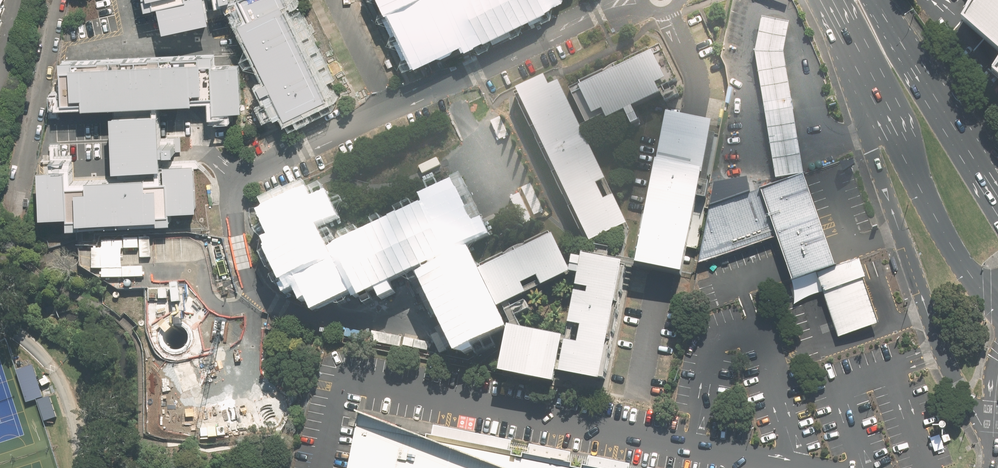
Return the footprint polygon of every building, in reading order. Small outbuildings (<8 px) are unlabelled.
[(164,3),(169,27),(214,19),(210,0),(151,0),(152,5),(164,3)] [(334,93),(289,0),(241,0),(238,1),(292,113),(334,93)] [(421,52),(429,48),(456,35),(453,29),(460,26),(463,32),(530,0),(396,0),(421,52)] [(960,21),(997,50),(997,0),(972,0),(960,21)] [(791,22),(764,17),(757,52),(778,177),(806,173),(786,52),(791,22)] [(657,52),(585,87),(598,114),(608,109),(613,119),(630,111),(637,125),(645,122),(638,107),(665,94),(661,84),(671,79),(657,52)] [(236,120),(236,110),(246,109),(244,62),(218,63),(217,53),(66,61),(67,89),(56,90),(56,106),(212,99),(213,121),(236,120)] [(565,81),(555,86),(551,77),(523,90),(596,242),(634,224),(565,81)] [(164,109),(118,112),(121,167),(167,165),(164,109)] [(714,121),(671,112),(660,164),(663,164),(643,264),(687,273),(708,170),(704,169),(714,121)] [(170,163),(170,179),(152,180),(151,174),(77,178),(76,158),(43,160),(46,215),(73,213),(73,224),(174,218),(173,210),(201,208),(199,161),(170,163)] [(803,175),(761,189),(794,281),(836,266),(803,175)] [(429,197),(434,209),(344,250),(350,264),(339,269),(319,226),(337,218),(328,198),(318,202),(313,192),(275,210),(281,222),(275,225),(280,237),(277,239),(300,288),(304,286),(310,298),(316,295),(321,305),(359,288),(362,294),(440,258),(437,252),(456,244),(451,235),(475,224),(456,184),(429,197)] [(774,234),(761,191),(713,206),(705,255),(774,234)] [(548,286),(576,272),(558,235),(485,270),(503,307),(532,293),(528,284),(544,276),(548,286)] [(598,256),(587,254),(586,259),(580,258),(577,273),(585,275),(567,373),(611,381),(632,266),(641,267),(642,262),(623,258),(623,260),(614,258),(615,249),(600,246),(598,256)] [(485,304),(478,288),(486,283),(472,255),(437,272),(473,346),(508,329),(494,299),(485,304)] [(858,262),(821,273),(839,332),(876,321),(858,262)] [(516,326),(507,373),(561,384),(571,337),(516,326)] [(361,412),(350,467),(653,467),(433,424),(432,434),(411,432),(361,412)]
